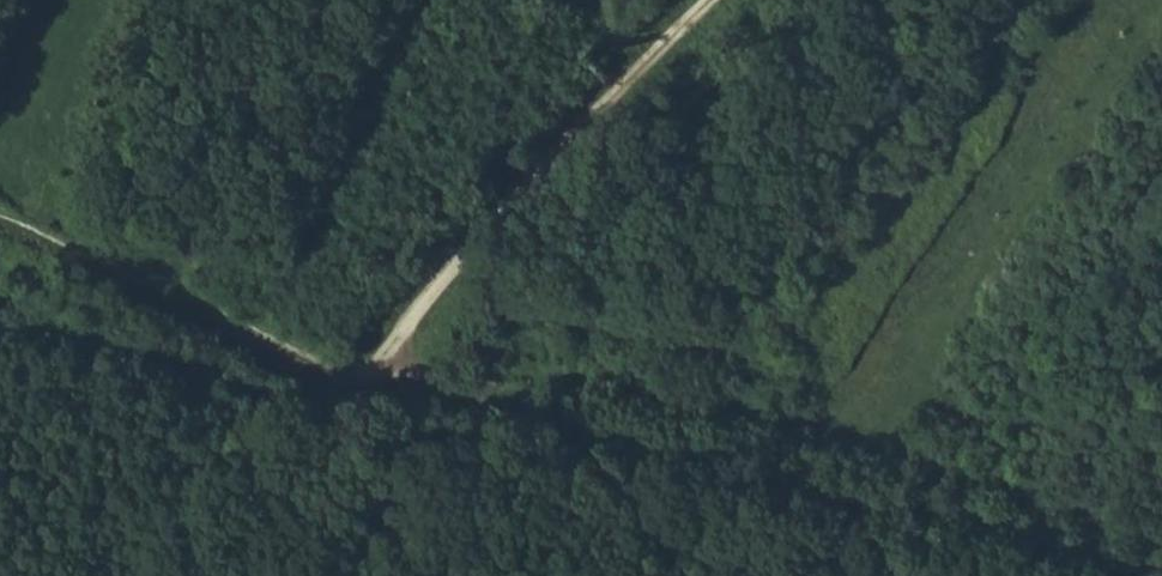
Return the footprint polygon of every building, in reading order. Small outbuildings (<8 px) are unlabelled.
[(10,146),(0,142),(0,165),(10,146)]
